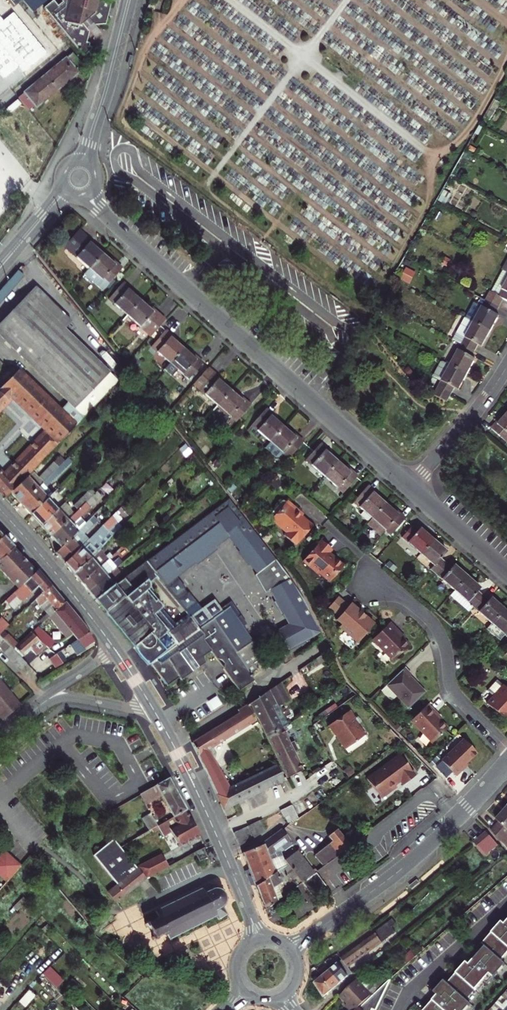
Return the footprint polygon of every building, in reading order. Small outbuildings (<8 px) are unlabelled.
[(15,7),(23,0),(34,14),(42,7),(42,6),(49,0),(9,0),(15,7)] [(53,2),(44,9),(85,58),(92,52),(93,48),(91,48),(91,45),(88,44),(91,32),(88,29),(95,24),(97,26),(108,26),(112,5),(111,1),(106,0),(60,0),(62,3),(57,7),(53,2)] [(5,79),(19,67),(24,72),(47,53),(14,13),(4,21),(0,17),(0,73),(5,79)] [(102,33),(97,26),(95,24),(88,29),(91,32),(96,38),(102,33)] [(84,66),(73,53),(25,94),(37,108),(78,74),(77,72),(84,66)] [(78,228),(62,247),(84,266),(98,250),(89,242),(91,240),(78,228)] [(101,292),(123,267),(109,256),(107,258),(98,250),(84,266),(87,269),(82,275),(101,292)] [(15,269),(0,287),(0,302),(23,276),(15,269)] [(134,301),(125,293),(126,291),(118,283),(103,300),(121,316),(134,301)] [(0,322),(0,343),(71,409),(106,373),(59,329),(66,323),(29,288),(0,322)] [(492,301),(505,308),(506,305),(506,291),(504,296),(497,292),(492,301)] [(143,309),(134,301),(121,316),(145,337),(160,321),(144,307),(143,309)] [(505,318),(501,316),(505,308),(492,301),(480,323),(498,332),(503,322),(505,318)] [(469,345),(481,352),(485,346),(489,348),(492,342),(498,332),(480,323),(471,318),(459,340),(469,345)] [(146,347),(164,364),(177,349),(168,341),(170,339),(161,330),(146,347)] [(478,358),(481,352),(469,345),(458,367),(475,376),(481,363),(483,360),(478,358)] [(188,355),(186,357),(177,349),(164,364),(161,367),(180,383),(198,364),(188,355)] [(469,387),(475,376),(458,367),(446,389),(458,396),(462,390),(466,392),(469,387)] [(189,386),(214,408),(227,393),(216,383),(218,381),(204,369),(189,386)] [(15,373),(0,388),(0,408),(11,398),(25,412),(40,396),(15,373)] [(72,427),(116,381),(106,373),(71,409),(62,418),(72,427)] [(446,389),(443,396),(454,403),(458,396),(446,389)] [(235,400),(227,393),(214,408),(232,423),(247,406),(237,398),(235,400)] [(31,418),(46,403),(40,396),(25,412),(31,418)] [(72,427),(62,418),(46,403),(31,418),(44,430),(1,476),(0,475),(0,497),(3,500),(9,493),(30,471),(72,427)] [(281,429),(271,421),(273,418),(264,410),(249,426),(268,443),(281,429)] [(291,434),(289,436),(281,429),(268,443),(263,449),(273,458),(276,457),(280,453),(286,459),(301,443),(291,434)] [(318,445),(304,461),(323,478),(335,464),(323,453),(325,451),(318,445)] [(9,493),(19,504),(62,462),(57,457),(37,479),(30,471),(9,493)] [(69,461),(65,458),(62,462),(19,504),(29,515),(45,498),(49,494),(43,487),(69,461)] [(345,468),(343,470),(335,464),(323,478),(339,492),(354,476),(345,468)] [(384,506),(374,497),(375,495),(366,486),(351,503),(371,521),(384,506)] [(77,509),(91,495),(93,493),(89,489),(73,505),(77,509)] [(76,532),(85,523),(79,518),(100,497),(95,491),(93,493),(91,495),(77,509),(71,515),(49,537),(60,548),(69,539),(76,532)] [(51,493),(45,498),(29,515),(40,526),(55,510),(47,502),(53,495),(51,493)] [(289,660),(320,638),(299,598),(277,567),(224,499),(179,533),(182,539),(176,545),(180,551),(188,561),(192,557),(194,559),(197,556),(198,553),(206,546),(210,546),(214,543),(212,541),(225,531),(259,573),(254,577),(263,589),(265,588),(286,622),(272,632),(289,660)] [(55,510),(40,526),(49,537),(71,515),(66,511),(67,510),(62,504),(55,510)] [(296,511),(288,505),(272,524),(286,536),(285,538),(295,547),(311,528),(306,524),(294,514),(296,511)] [(393,510),(391,512),(384,506),(371,521),(388,535),(402,518),(393,510)] [(120,508),(112,515),(121,524),(129,517),(120,508)] [(85,521),(93,513),(89,509),(81,517),(85,521)] [(69,539),(60,548),(54,554),(63,565),(79,549),(86,542),(87,541),(83,535),(96,521),(92,516),(85,523),(76,532),(69,539)] [(113,526),(115,524),(110,518),(87,541),(86,542),(79,549),(63,565),(72,574),(89,559),(99,549),(119,528),(116,530),(113,526)] [(413,526),(404,537),(422,553),(435,539),(422,527),(419,530),(413,526)] [(212,541),(214,543),(224,535),(256,575),(259,573),(225,531),(212,541)] [(183,565),(188,561),(180,551),(176,545),(182,539),(179,533),(147,559),(156,570),(154,572),(162,582),(174,572),(174,567),(180,562),(183,565)] [(11,549),(1,538),(0,538),(0,559),(11,549)] [(447,562),(442,558),(448,550),(435,539),(422,553),(436,565),(433,568),(438,573),(447,562)] [(327,550),(317,542),(299,564),(315,578),(317,576),(326,584),(340,568),(331,561),(329,563),(326,561),(323,558),(325,555),(324,554),(327,550)] [(198,553),(197,556),(210,546),(206,546),(198,553)] [(11,549),(0,559),(0,572),(13,587),(14,586),(31,570),(26,565),(11,549)] [(89,559),(72,574),(80,584),(107,558),(110,556),(108,554),(104,557),(104,558),(101,560),(98,556),(102,554),(102,553),(99,549),(98,551),(89,559)] [(87,592),(95,600),(124,577),(118,571),(131,558),(129,555),(121,562),(87,592)] [(107,558),(80,584),(87,592),(121,562),(117,558),(112,563),(107,558)] [(249,671),(249,670),(235,649),(213,616),(199,628),(197,625),(187,613),(185,610),(174,619),(157,599),(152,589),(149,576),(154,572),(156,570),(147,559),(124,577),(95,600),(133,643),(136,641),(138,639),(141,637),(144,642),(148,645),(150,651),(153,656),(150,658),(151,659),(165,680),(168,680),(178,673),(180,676),(192,668),(191,666),(197,663),(198,664),(205,659),(203,653),(211,648),(216,656),(221,656),(224,661),(223,666),(234,683),(250,673),(249,671)] [(174,567),(174,572),(183,565),(180,562),(174,567)] [(456,564),(453,567),(447,562),(438,573),(456,589),(468,575),(456,564)] [(34,588),(42,580),(35,572),(34,573),(33,572),(26,578),(27,579),(34,587),(34,588)] [(162,582),(183,608),(194,598),(174,572),(162,582)] [(451,595),(469,611),(474,605),(484,594),(478,590),(481,586),(468,575),(456,589),(451,595)] [(3,600),(11,610),(34,588),(34,587),(27,579),(26,578),(3,600)] [(39,594),(47,586),(42,580),(34,588),(39,594)] [(43,601),(53,592),(47,586),(39,594),(38,594),(37,595),(43,601)] [(43,611),(47,616),(62,603),(53,592),(43,601),(38,605),(41,608),(46,604),(48,606),(43,611)] [(474,605),(493,621),(505,607),(492,596),(489,599),(484,594),(474,605)] [(187,613),(197,625),(221,608),(228,604),(236,615),(239,612),(230,598),(219,605),(212,596),(187,613)] [(344,606),(334,597),(324,608),(334,617),(344,606)] [(71,633),(81,625),(62,603),(47,616),(38,624),(45,633),(52,627),(61,636),(62,639),(71,633)] [(222,609),(213,616),(235,649),(244,643),(255,659),(262,654),(241,623),(245,621),(239,612),(236,615),(228,604),(221,608),(222,609)] [(356,612),(347,604),(344,606),(334,617),(333,618),(339,624),(336,627),(354,643),(371,624),(356,612)] [(505,607),(493,621),(487,628),(499,639),(506,632),(506,633),(506,609),(505,607)] [(46,650),(55,644),(45,633),(38,624),(27,634),(35,642),(42,648),(46,650)] [(75,639),(86,632),(81,625),(71,633),(75,639)] [(388,625),(384,629),(369,643),(390,665),(406,649),(402,644),(395,637),(398,635),(388,625)] [(0,630),(0,639),(10,649),(16,643),(2,628),(0,630)] [(86,632),(75,639),(81,649),(91,642),(92,641),(86,632)] [(16,643),(10,649),(18,657),(29,648),(35,654),(42,648),(35,642),(27,634),(16,643)] [(136,641),(133,643),(135,648),(139,653),(144,657),(148,660),(151,659),(150,658),(153,656),(150,651),(148,645),(144,642),(141,637),(138,639),(136,641)] [(18,668),(24,663),(18,657),(10,649),(0,639),(0,649),(18,668)] [(57,664),(81,649),(75,639),(59,649),(51,654),(57,664)] [(249,670),(255,666),(252,661),(255,659),(244,643),(235,649),(249,670)] [(51,654),(46,657),(52,667),(57,664),(51,654)] [(315,664),(322,659),(319,655),(312,660),(315,664)] [(409,676),(411,674),(405,667),(381,691),(392,702),(395,698),(408,711),(426,693),(417,684),(409,676)] [(236,686),(239,687),(253,678),(250,673),(234,683),(236,686)] [(491,702),(505,714),(506,712),(506,683),(501,678),(491,689),(498,694),(491,702)] [(280,681),(250,701),(258,717),(266,734),(281,728),(290,722),(281,703),(291,696),(280,681)] [(16,702),(0,683),(0,715),(16,702)] [(216,762),(210,748),(258,717),(250,701),(237,710),(238,712),(192,742),(204,769),(216,762)] [(443,719),(427,704),(409,722),(432,744),(448,728),(444,724),(441,721),(443,719)] [(318,715),(321,719),(332,712),(330,708),(318,715)] [(345,750),(366,736),(358,725),(355,721),(356,718),(350,711),(328,726),(345,750)] [(398,733),(402,729),(397,724),(393,728),(398,733)] [(286,776),(301,768),(281,728),(266,734),(286,776)] [(477,755),(463,740),(441,762),(457,778),(468,766),(467,765),(477,755)] [(405,785),(416,777),(399,755),(366,779),(382,800),(397,789),(395,787),(403,782),(405,785)] [(208,777),(221,770),(216,762),(204,769),(208,777)] [(444,769),(438,763),(435,767),(440,772),(444,769)] [(276,764),(229,788),(221,770),(208,777),(223,809),(283,777),(276,764)] [(343,771),(347,777),(354,773),(349,766),(343,771)] [(186,810),(169,779),(141,794),(147,805),(162,797),(174,817),(186,810)] [(298,818),(291,803),(280,810),(282,816),(285,815),(288,822),(298,818)] [(495,816),(498,818),(490,827),(506,848),(506,804),(495,816)] [(180,847),(200,836),(186,810),(174,817),(159,826),(152,830),(154,833),(159,830),(164,838),(172,833),(180,847)] [(152,830),(159,826),(152,815),(143,820),(148,828),(141,831),(143,835),(148,832),(152,830)] [(265,833),(259,820),(248,826),(255,838),(265,833)] [(247,827),(233,833),(239,846),(253,839),(247,827)] [(311,856),(319,867),(349,844),(336,828),(326,836),(330,841),(311,856)] [(288,840),(282,829),(262,844),(263,845),(242,854),(249,869),(269,860),(267,855),(288,840)] [(487,856),(499,846),(488,832),(475,843),(487,856)] [(131,842),(135,851),(144,846),(139,837),(131,842)] [(116,887),(136,871),(135,870),(119,849),(113,841),(93,856),(116,887)] [(10,876),(25,859),(9,845),(0,855),(0,867),(10,876)] [(208,855),(202,846),(194,851),(200,860),(208,855)] [(136,871),(144,880),(168,868),(161,854),(135,870),(136,871)] [(310,870),(298,855),(284,865),(291,876),(298,885),(312,874),(314,872),(312,869),(310,870)] [(269,860),(249,869),(255,886),(274,872),(269,860)] [(274,872),(255,886),(265,910),(282,897),(277,886),(291,876),(284,865),(274,872)] [(136,871),(116,887),(109,892),(116,902),(144,880),(136,871)] [(322,888),(312,874),(298,885),(308,899),(322,888)] [(506,902),(506,880),(495,891),(506,903),(506,902)] [(220,890),(217,883),(153,914),(155,918),(153,919),(154,920),(146,924),(145,922),(142,924),(143,926),(142,926),(143,929),(145,929),(149,937),(147,938),(149,941),(150,940),(151,942),(154,941),(153,939),(160,935),(161,937),(162,936),(166,944),(169,943),(169,941),(214,919),(215,921),(225,917),(222,912),(225,911),(226,910),(225,909),(226,906),(228,905),(228,903),(227,902),(226,898),(227,897),(226,895),(225,895),(223,893),(223,891),(222,890),(220,890)] [(355,946),(363,956),(369,951),(390,935),(386,930),(391,926),(387,921),(355,946)] [(504,925),(501,922),(482,944),(485,947),(473,960),(484,969),(479,974),(469,965),(466,962),(447,984),(444,981),(433,993),(437,996),(447,1004),(442,1009),(432,1001),(424,1009),(479,1009),(476,1008),(493,989),(497,992),(506,981),(506,927),(504,925)] [(349,966),(363,956),(355,946),(341,957),(343,959),(349,966)] [(343,959),(330,971),(340,983),(353,971),(349,966),(343,959)] [(473,960),(469,965),(479,974),(484,969),(473,960)] [(56,987),(61,981),(48,967),(42,974),(56,987)] [(340,983),(330,971),(326,967),(319,973),(322,978),(332,990),(340,983)] [(359,973),(367,983),(371,979),(363,970),(359,973)] [(375,992),(367,983),(359,973),(340,989),(348,998),(345,1001),(354,1009),(356,1009),(358,1008),(375,992)] [(82,987),(72,976),(65,984),(76,994),(82,987)] [(322,978),(316,983),(320,989),(324,997),(332,990),(322,978)] [(27,989),(16,1001),(23,1008),(34,996),(27,989)] [(372,1009),(373,1009),(376,1009),(383,996),(375,992),(358,1008),(362,1009),(372,1009)] [(437,996),(432,1001),(442,1009),(447,1004),(437,996)] [(503,1009),(506,1009),(506,1001),(504,1005),(498,999),(495,1003),(503,1009)]
